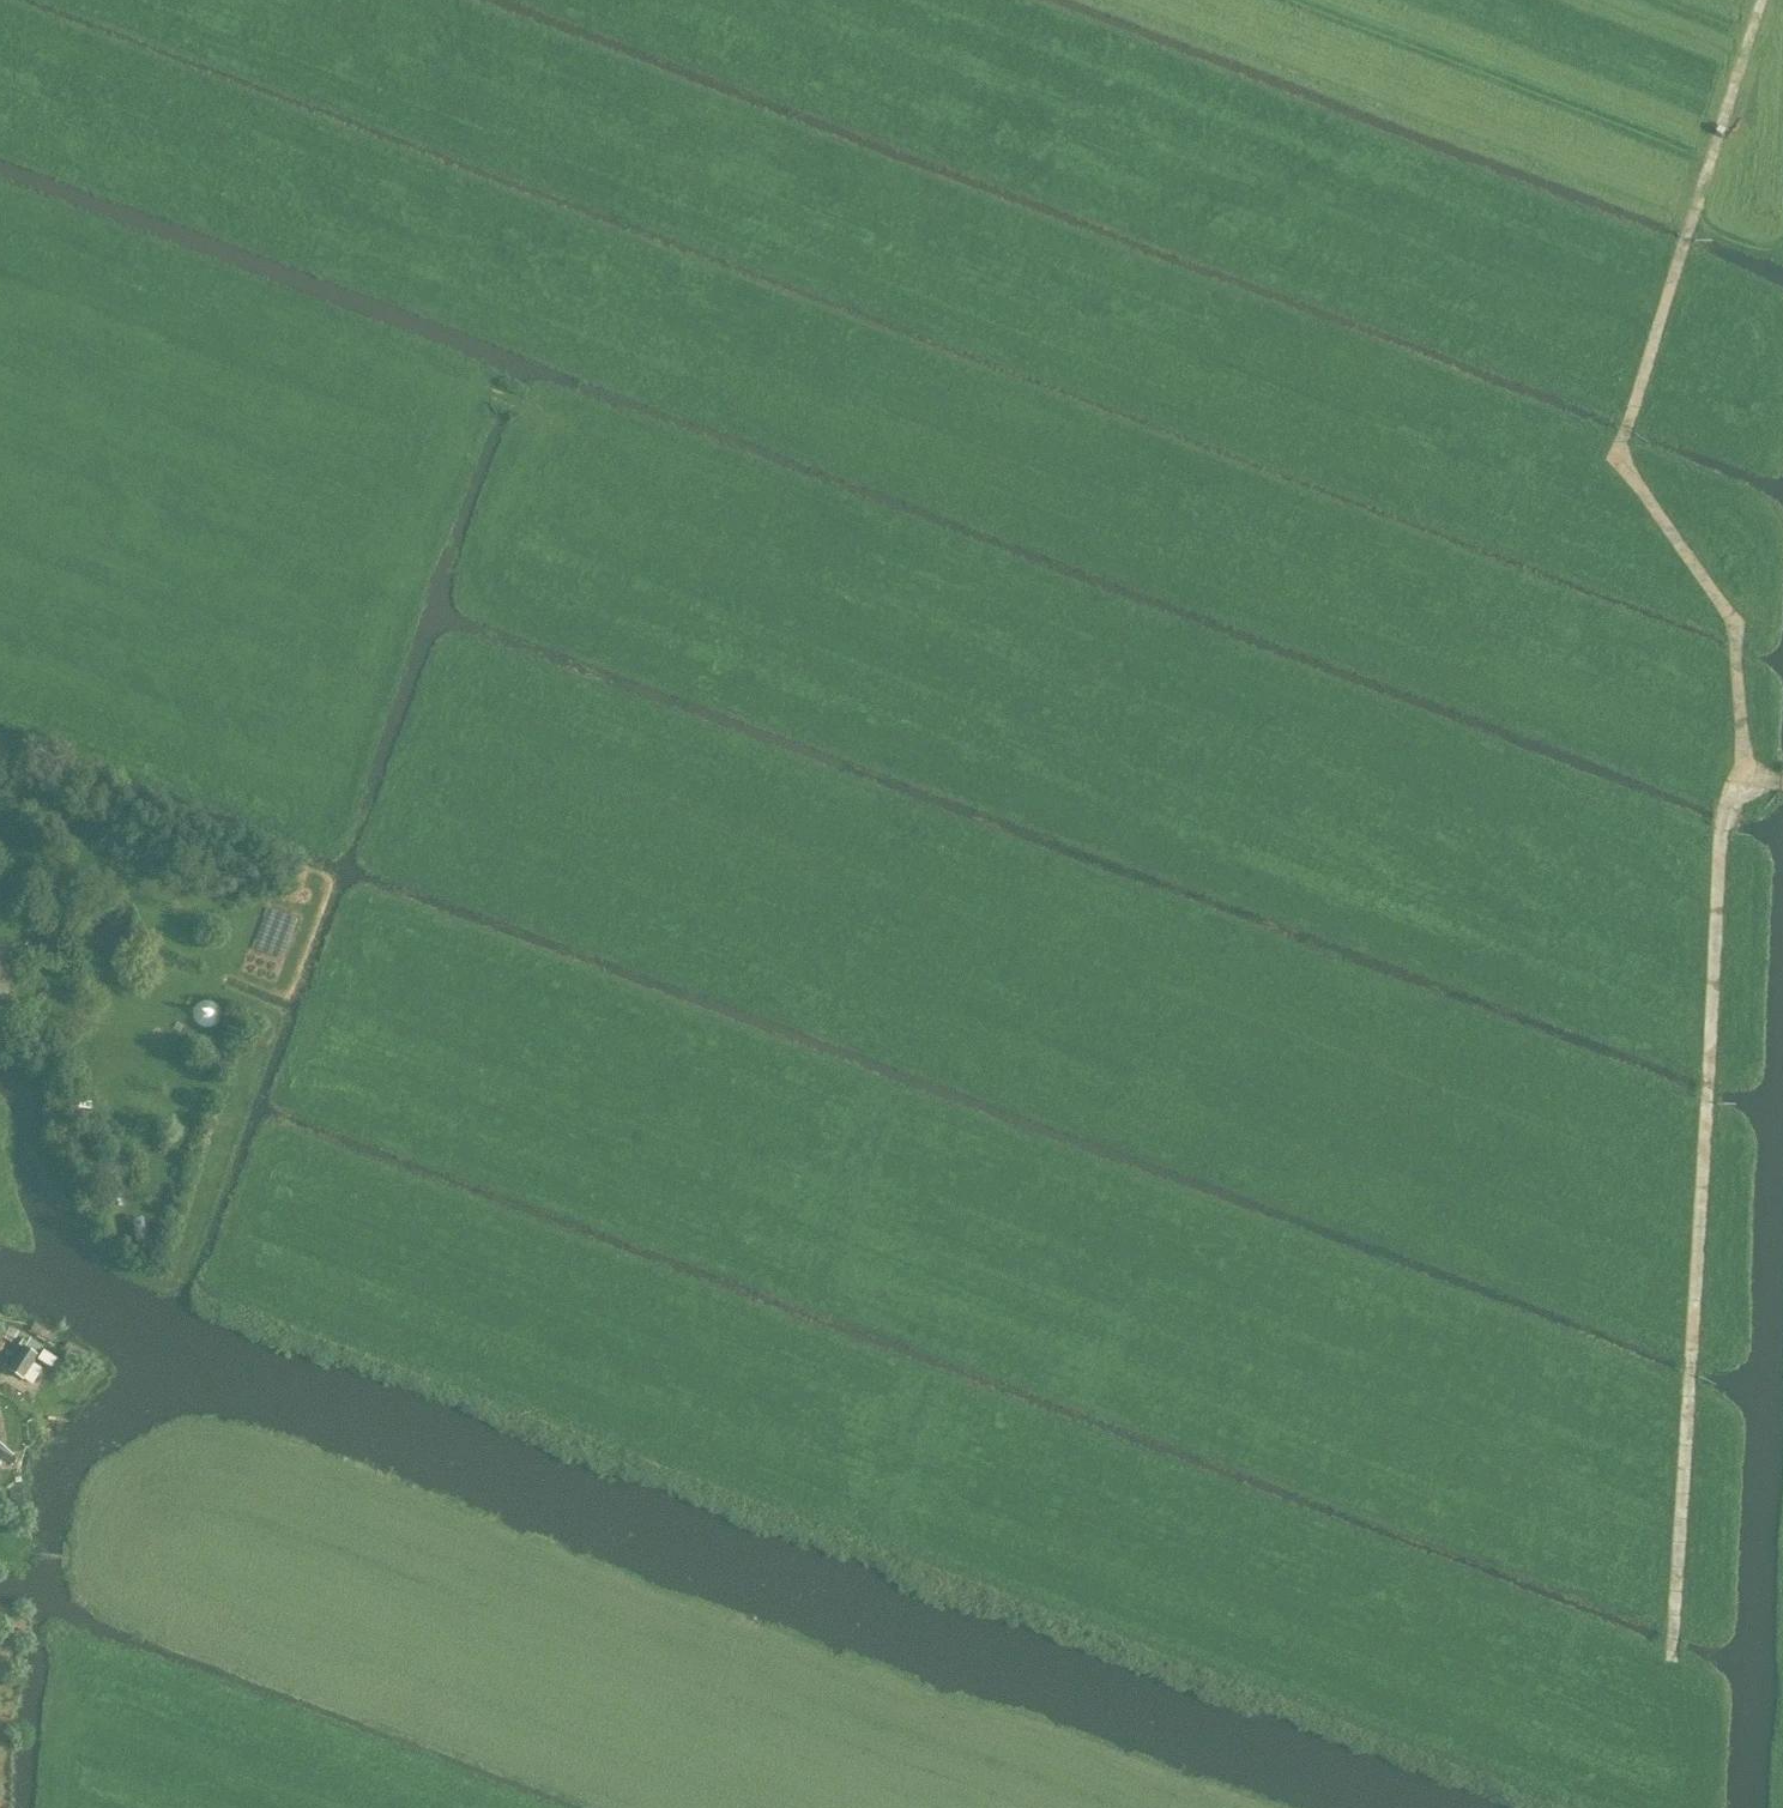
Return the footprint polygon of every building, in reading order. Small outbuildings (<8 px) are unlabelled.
[(208,1004),(195,1010),(204,1026),(216,1020),(208,1004)] [(144,1220),(132,1222),(136,1246),(148,1244),(144,1220)] [(23,1347),(8,1370),(24,1381),(35,1364),(39,1357),(37,1355),(23,1346),(23,1347)] [(43,1351),(38,1360),(56,1371),(62,1363),(43,1351)]
